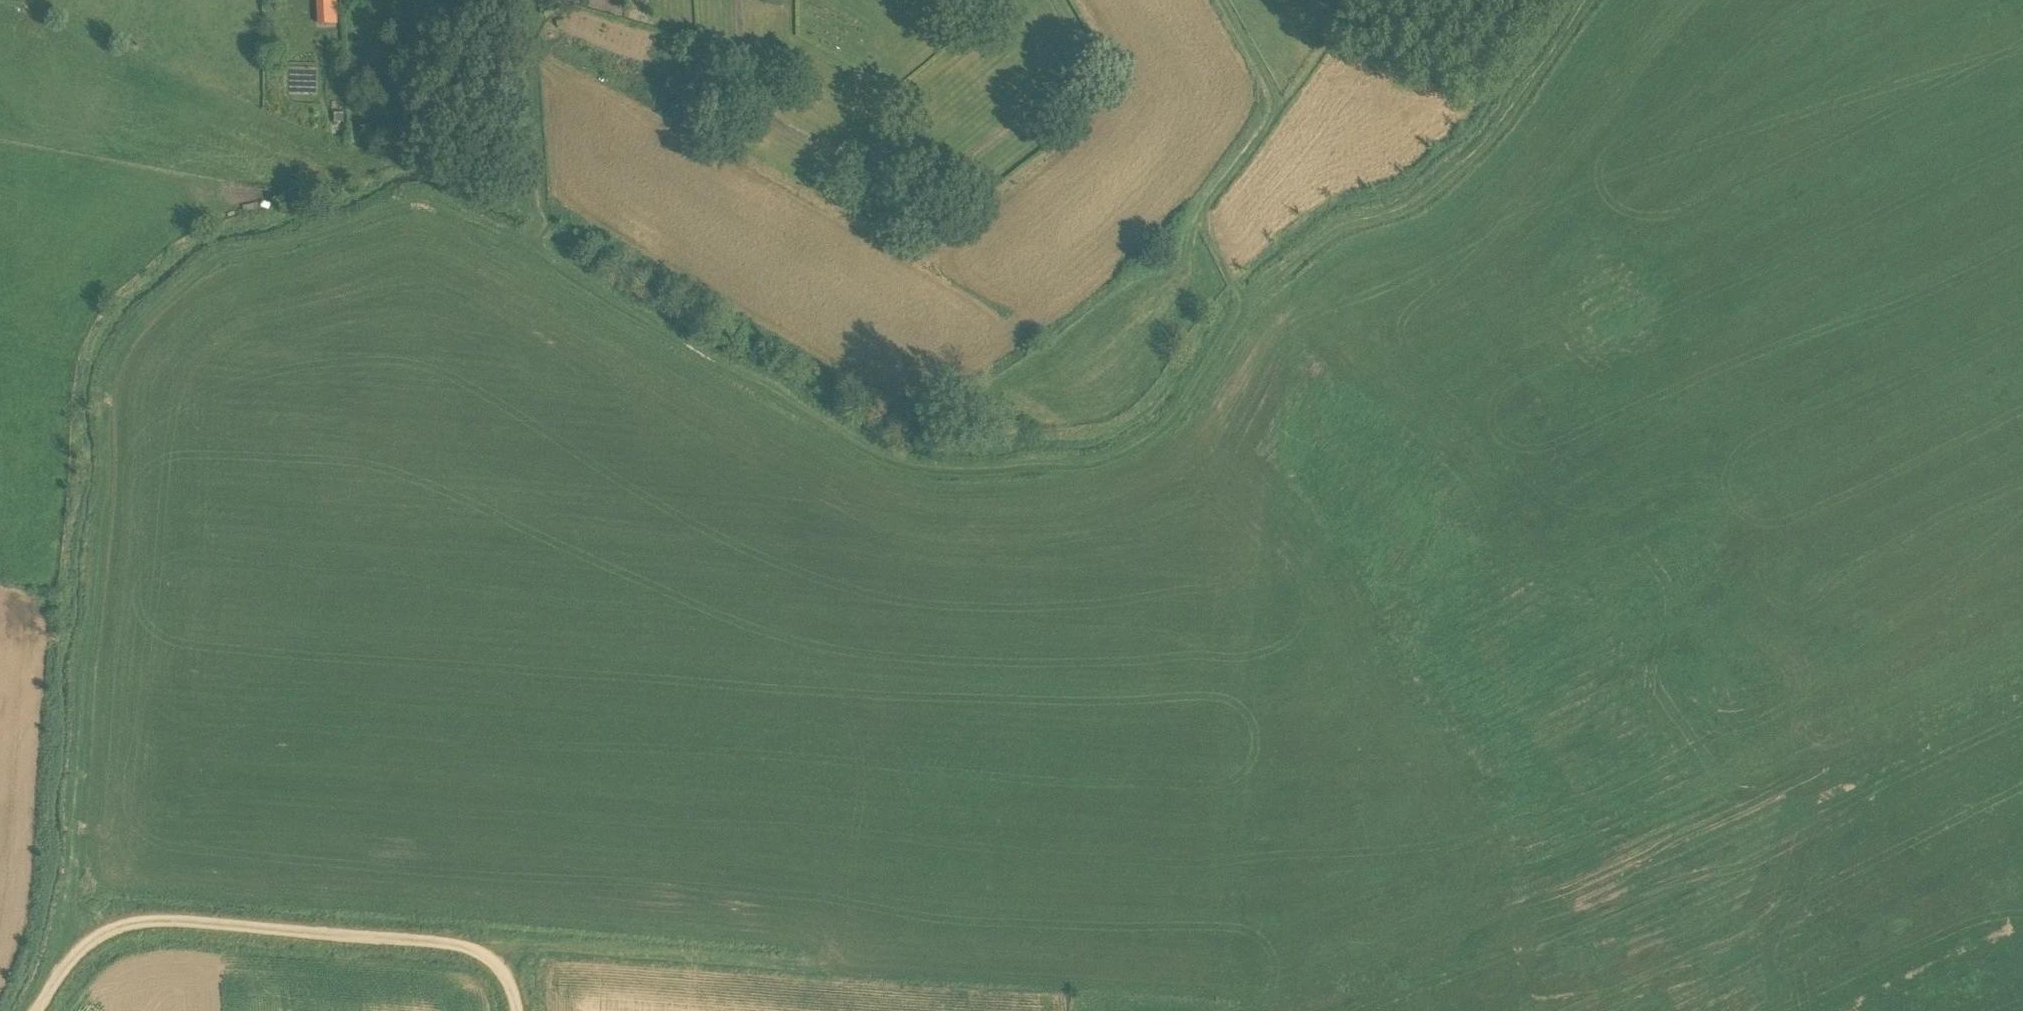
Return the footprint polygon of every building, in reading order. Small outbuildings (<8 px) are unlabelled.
[(318,9),(319,24),(338,23),(337,8),(318,9)] [(670,75),(668,87),(681,90),(683,78),(670,75)] [(334,113),(335,123),(345,123),(345,113),(334,113)]
